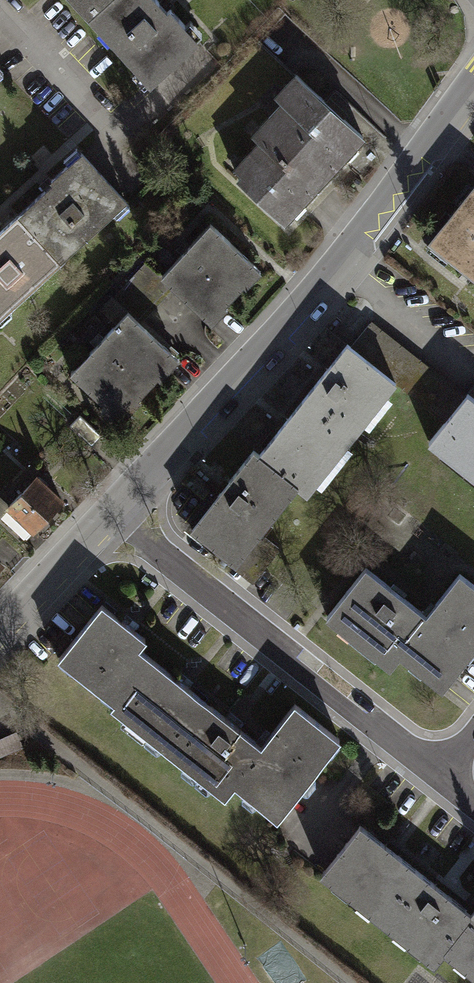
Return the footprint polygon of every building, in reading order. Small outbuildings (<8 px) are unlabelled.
[(86,15),(103,0),(72,0),(86,15)] [(86,15),(148,84),(155,78),(167,67),(179,55),(192,44),(198,38),(169,7),(166,9),(162,4),(159,0),(103,0),(86,15)] [(295,74),(292,72),(272,94),(279,101),(248,133),(255,140),(230,166),(238,173),(233,178),(282,223),(362,137),(332,109),(325,102),(295,74)] [(49,185),(18,213),(61,260),(128,198),(122,192),(111,180),(99,167),(88,154),(84,151),(82,148),(51,177),(54,180),(49,185)] [(430,244),(464,271),(468,274),(472,278),(473,279),(473,188),(430,244)] [(61,260),(18,213),(0,230),(0,315),(61,260)] [(260,267),(210,221),(193,240),(185,248),(161,274),(170,282),(175,287),(180,292),(190,301),(200,311),(210,320),(260,267)] [(162,291),(170,282),(161,274),(146,261),(114,296),(128,309),(137,318),(146,309),(154,300),(162,291)] [(137,318),(128,309),(99,340),(91,349),(70,371),(120,417),(178,354),(168,345),(158,336),(147,327),(142,322),(137,318)] [(376,328),(370,323),(352,346),(398,382),(446,421),(465,398),(459,393),(447,384),(435,375),(423,365),(412,356),(400,347),(388,337),(376,328)] [(323,373),(306,395),(357,434),(361,429),(363,427),(398,382),(352,346),(347,342),(346,343),(323,373)] [(469,393),(465,398),(446,421),(429,443),(473,479),(473,397),(469,393)] [(282,424),(259,454),(299,485),(310,494),(350,442),(352,440),(357,434),(306,395),(282,424)] [(102,434),(79,412),(67,424),(91,446),(97,440),(102,434)] [(261,534),(299,485),(259,454),(254,450),(233,476),(229,481),(224,488),(201,517),(193,526),(247,568),(256,575),(263,566),(278,547),(261,534)] [(45,480),(37,473),(7,506),(9,508),(32,529),(34,530),(62,500),(64,497),(45,480)] [(32,529),(9,508),(0,517),(24,538),(28,534),(32,529)] [(327,616),(391,666),(400,655),(399,654),(428,617),(427,616),(397,593),(391,588),(366,568),(327,616)] [(399,654),(400,655),(430,678),(432,679),(443,688),(473,648),(473,584),(460,574),(436,605),(432,610),(427,616),(428,617),(399,654)] [(113,611),(103,603),(60,657),(115,700),(151,655),(141,646),(147,638),(135,629),(128,623),(113,611)] [(178,675),(151,655),(115,700),(111,705),(177,757),(217,707),(205,697),(184,681),(178,675)] [(345,738),(296,699),(270,733),(266,738),(262,742),(265,744),(233,785),(235,786),(279,821),(284,815),(293,804),(302,793),(311,781),(315,776),(345,738)] [(234,720),(217,707),(177,757),(227,797),(235,786),(233,785),(265,744),(262,742),(234,720)] [(24,747),(23,744),(17,731),(0,738),(0,758),(24,747)] [(390,845),(363,824),(360,827),(353,836),(343,849),(333,861),(323,874),(385,923),(425,873),(394,848),(390,845)] [(425,873),(385,923),(435,963),(445,951),(473,915),(473,912),(443,888),(425,873)] [(445,951),(473,974),(473,915),(445,951)]
